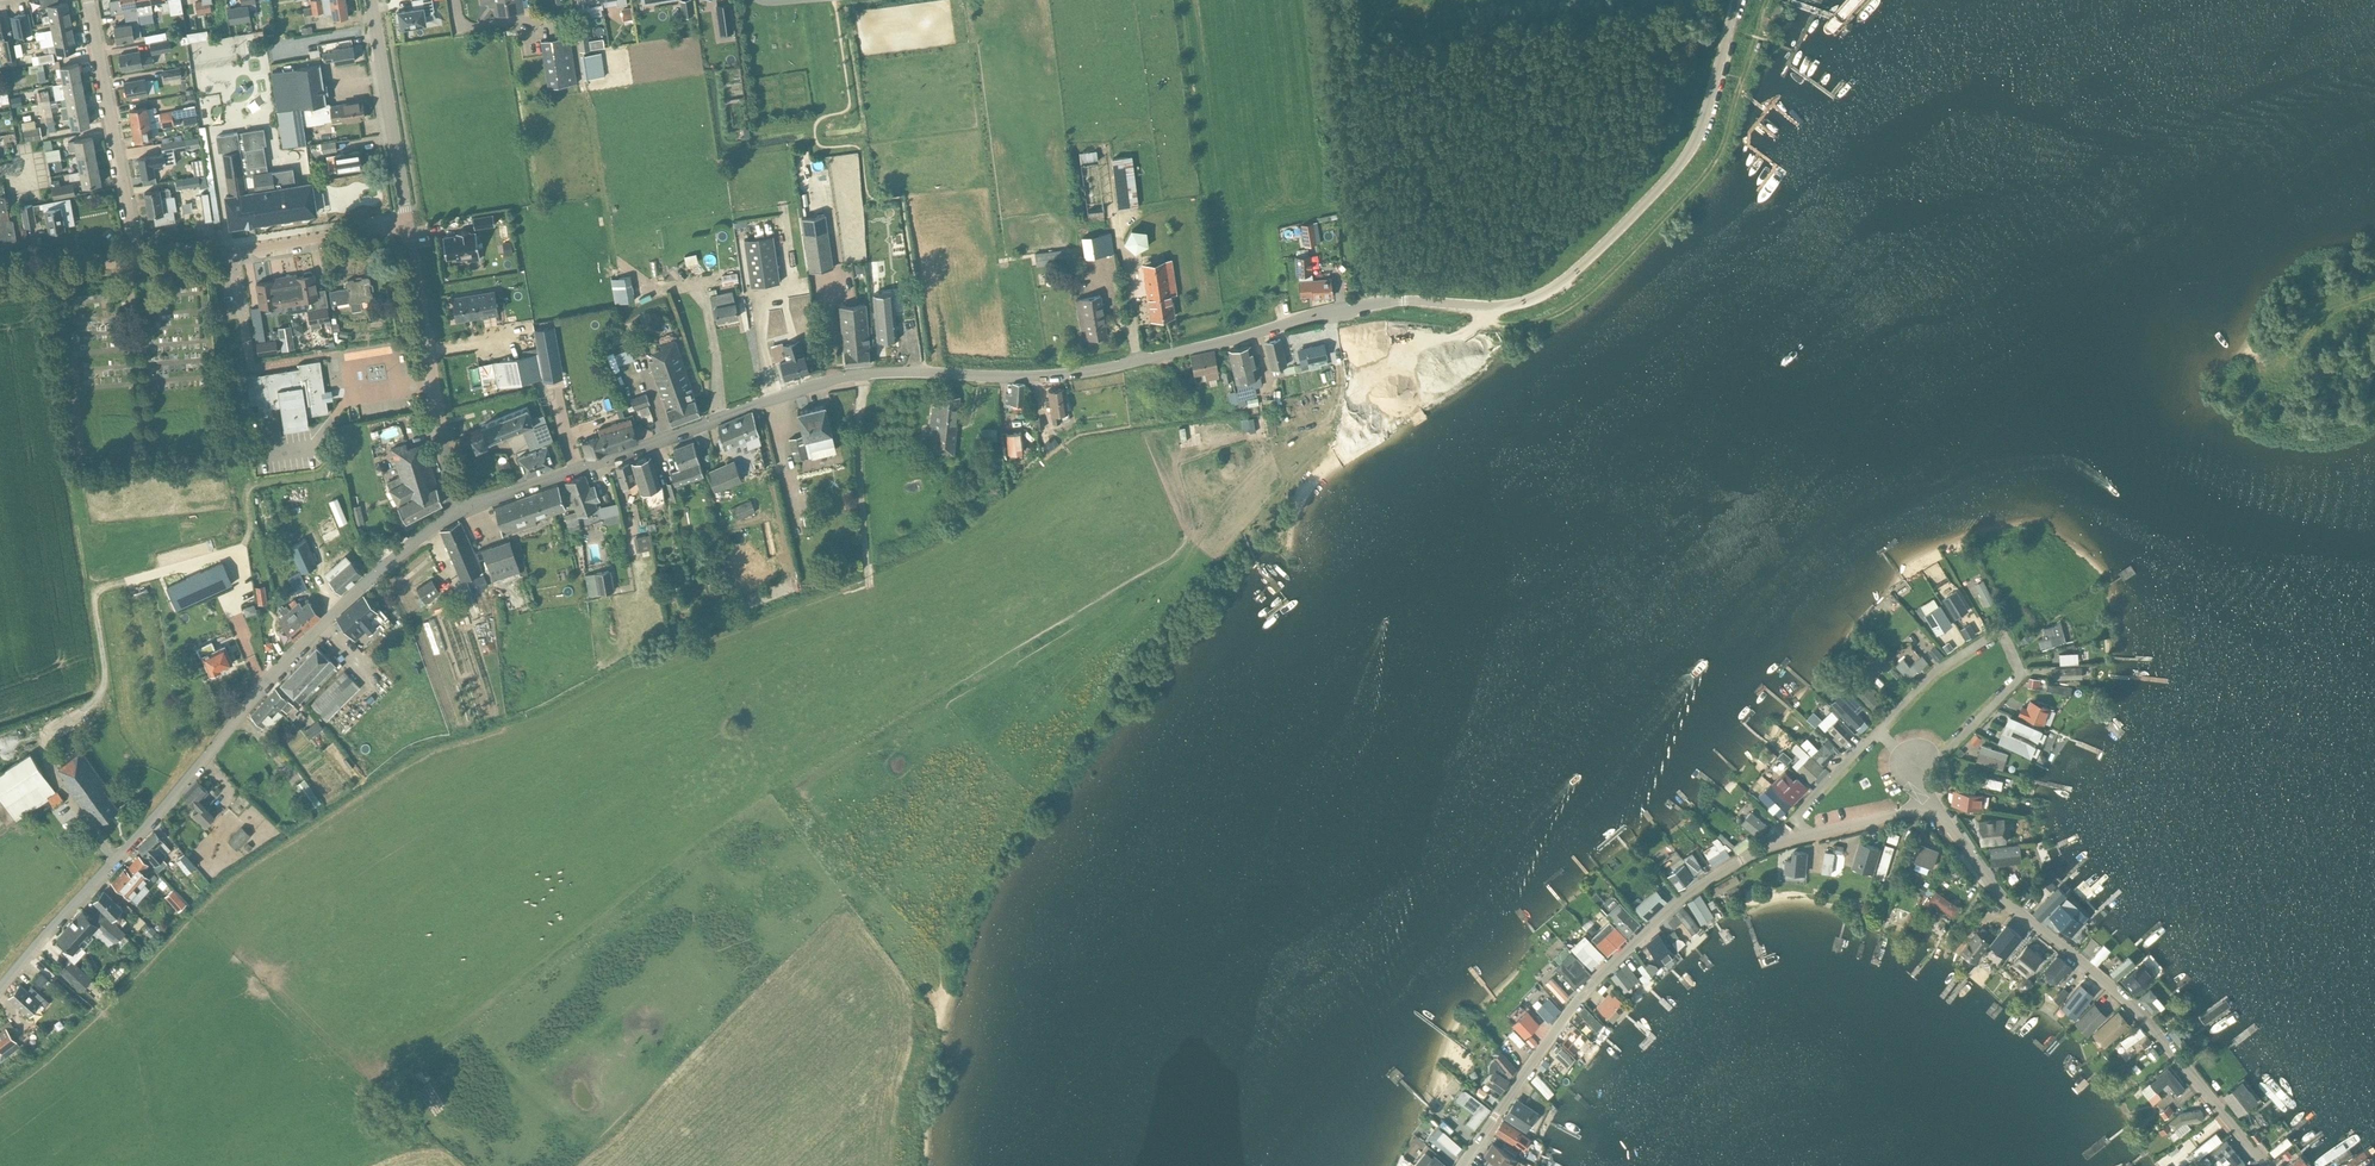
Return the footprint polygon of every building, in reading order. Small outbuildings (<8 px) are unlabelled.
[(51,22),(70,19),(67,2),(59,4),(59,0),(40,0),(41,7),(48,7),(51,22)] [(126,19),(139,17),(138,16),(136,0),(115,0),(110,1),(112,14),(125,12),(126,19)] [(138,16),(153,13),(151,2),(151,0),(136,0),(138,16)] [(151,2),(162,1),(164,12),(170,11),(171,14),(183,12),(181,0),(151,0),(151,2)] [(197,14),(205,12),(202,0),(202,1),(195,2),(197,14)] [(205,12),(211,11),(210,3),(212,3),(212,0),(202,0),(205,12)] [(401,27),(426,23),(426,22),(434,10),(433,0),(412,0),(413,9),(399,11),(399,13),(397,13),(398,22),(400,21),(401,27)] [(482,3),(492,1),(495,4),(497,14),(517,11),(515,0),(518,0),(481,0),(482,3)] [(579,12),(589,11),(588,2),(601,0),(577,0),(579,12)] [(680,0),(683,17),(694,15),(692,0),(680,0)] [(1760,12),(1769,15),(1775,2),(1770,0),(1764,0),(1760,12)] [(1818,29),(1832,41),(1868,0),(1844,0),(1818,29)] [(346,1),(312,7),(313,14),(324,12),(324,14),(333,13),(334,19),(348,17),(346,1)] [(731,22),(729,4),(717,5),(720,24),(731,22)] [(249,5),(227,8),(229,23),(251,19),(249,5)] [(632,7),(624,8),(625,18),(633,17),(632,7)] [(28,13),(11,17),(15,36),(33,33),(28,13)] [(114,26),(117,42),(142,38),(139,17),(126,19),(127,24),(114,26)] [(46,38),(46,39),(73,34),(70,19),(51,22),(52,30),(44,31),(46,38)] [(156,32),(158,40),(167,38),(165,31),(156,32)] [(197,32),(199,42),(208,40),(206,31),(197,32)] [(146,42),(158,40),(156,32),(145,34),(146,42)] [(73,34),(46,39),(40,40),(41,47),(55,44),(57,53),(76,50),(73,34)] [(548,88),(577,83),(569,36),(541,40),(548,88)] [(17,59),(12,37),(3,39),(7,60),(17,59)] [(582,44),(583,50),(606,47),(605,38),(590,39),(591,43),(582,44)] [(169,39),(150,43),(152,53),(171,50),(169,39)] [(333,53),(324,55),(325,63),(335,61),(335,64),(355,61),(353,46),(333,49),(333,53)] [(119,55),(123,71),(143,67),(154,65),(152,56),(141,58),(140,51),(119,55)] [(55,61),(53,52),(37,55),(39,64),(43,63),(55,61)] [(586,78),(607,77),(605,52),(585,54),(586,78)] [(37,72),(39,82),(46,81),(43,63),(39,64),(29,66),(30,73),(37,72)] [(55,78),(56,84),(82,79),(79,64),(61,67),(62,76),(55,78)] [(331,116),(332,122),(365,117),(362,100),(327,106),(321,64),(271,72),(282,145),(306,142),(303,124),(323,121),(322,117),(331,116)] [(181,67),(162,70),(164,80),(182,77),(181,67)] [(65,91),(66,98),(85,95),(82,79),(56,84),(58,93),(65,91)] [(125,82),(128,98),(148,95),(148,93),(155,91),(153,79),(146,80),(145,79),(125,82)] [(41,91),(43,103),(50,101),(50,100),(48,90),(41,91)] [(61,107),(63,114),(87,110),(85,95),(66,98),(68,106),(61,107)] [(22,105),(20,96),(11,98),(12,106),(22,105)] [(43,103),(46,117),(53,116),(52,111),(59,110),(57,99),(50,100),(50,101),(43,103)] [(130,110),(132,125),(173,118),(171,110),(159,112),(159,114),(149,116),(147,107),(130,110)] [(70,118),(72,128),(90,124),(87,110),(63,114),(64,119),(70,118)] [(53,116),(46,117),(49,132),(56,131),(53,116)] [(132,125),(135,141),(153,138),(151,128),(162,126),(162,127),(174,125),(173,118),(132,125)] [(24,130),(26,141),(42,139),(40,126),(36,127),(35,120),(22,122),(23,130),(24,130)] [(224,152),(222,152),(225,170),(229,195),(226,196),(230,225),(246,223),(246,221),(253,220),(253,221),(316,211),(311,177),(295,179),(293,167),(268,170),(264,143),(266,143),(264,127),(216,134),(219,151),(223,150),(224,152)] [(74,141),(77,156),(96,153),(93,137),(74,141)] [(161,154),(152,156),(139,158),(142,177),(155,175),(154,165),(162,164),(163,166),(176,163),(174,152),(174,151),(198,147),(197,143),(196,137),(161,143),(162,152),(160,153),(161,154)] [(323,153),(337,151),(335,140),(321,143),(323,153)] [(54,160),(61,159),(59,149),(52,150),(54,160)] [(1101,149),(1082,152),(1089,212),(1109,209),(1101,149)] [(327,155),(329,172),(347,169),(347,167),(361,165),(359,150),(336,154),(327,155)] [(80,171),(98,167),(96,153),(77,156),(80,171)] [(1138,205),(1132,156),(1112,158),(1118,208),(1138,205)] [(194,160),(197,175),(207,172),(204,157),(194,160)] [(61,159),(54,160),(56,171),(63,169),(61,159)] [(98,167),(80,171),(69,173),(70,181),(82,179),(83,186),(101,183),(98,167)] [(199,176),(182,179),(184,188),(200,185),(199,176)] [(74,182),(51,186),(54,199),(76,195),(74,182)] [(4,249),(17,241),(13,221),(9,220),(4,185),(0,184),(0,248),(4,249)] [(154,215),(156,225),(176,222),(174,211),(177,210),(175,196),(171,196),(170,188),(160,190),(145,192),(149,216),(154,215)] [(208,192),(201,193),(205,222),(212,221),(208,192)] [(70,198),(44,202),(45,211),(47,210),(50,230),(64,228),(64,225),(74,224),(70,198)] [(37,224),(33,204),(23,206),(26,226),(37,224)] [(825,214),(802,218),(809,271),(833,267),(825,214)] [(479,221),(481,229),(501,227),(499,218),(479,221)] [(1303,223),(1306,242),(1317,241),(1313,221),(1303,223)] [(1175,257),(1172,227),(1133,232),(1135,250),(1158,248),(1160,259),(1175,257)] [(469,230),(457,232),(458,234),(443,237),(446,258),(457,256),(457,259),(468,258),(469,260),(480,259),(476,232),(469,233),(469,230)] [(1102,255),(1114,253),(1111,232),(1099,234),(1102,255)] [(773,235),(744,239),(750,286),(780,282),(773,235)] [(1313,296),(1313,298),(1333,296),(1331,279),(1313,280),(1311,261),(1313,261),(1313,255),(1295,257),(1296,276),(1298,276),(1300,297),(1313,296)] [(1177,292),(1172,260),(1155,262),(1143,264),(1152,319),(1174,316),(1170,293),(1177,292)] [(877,262),(868,263),(870,279),(878,279),(877,262)] [(313,274),(313,273),(311,272),(305,273),(304,274),(304,276),(297,277),(297,274),(285,276),(289,305),(306,302),(306,299),(314,298),(316,308),(307,309),(310,324),(329,321),(325,289),(317,290),(314,274),(313,274)] [(738,274),(722,276),(723,286),(736,284),(740,284),(738,275),(738,274)] [(256,283),(260,307),(277,304),(277,307),(289,305),(285,276),(273,278),(273,281),(256,283)] [(374,290),(373,285),(370,283),(370,277),(368,276),(361,277),(362,279),(354,280),(354,278),(347,279),(346,281),(347,287),(349,287),(329,290),(332,305),(349,302),(351,303),(352,310),(362,309),(361,301),(365,300),(372,299),(373,298),(372,292),(374,290)] [(618,278),(622,303),(635,300),(631,276),(618,278)] [(715,307),(717,321),(737,317),(732,291),(717,294),(716,289),(709,290),(710,295),(713,308),(715,307)] [(498,314),(494,290),(452,297),(456,321),(498,314)] [(893,293),(874,294),(878,341),(897,339),(893,293)] [(1086,327),(1088,338),(1107,335),(1101,295),(1076,299),(1080,328),(1086,327)] [(844,351),(845,366),(870,364),(869,349),(869,347),(866,303),(839,305),(843,351),(844,351)] [(530,316),(525,316),(526,311),(521,311),(521,321),(530,321),(530,316)] [(915,319),(903,320),(905,334),(912,333),(911,327),(916,326),(915,319)] [(282,351),(295,349),(291,326),(278,328),(282,351)] [(551,326),(534,329),(543,377),(560,374),(551,326)] [(1321,326),(1307,329),(1309,335),(1322,332),(1321,326)] [(661,394),(672,424),(701,414),(675,339),(661,344),(665,355),(649,361),(661,394)] [(1280,339),(1265,343),(1271,368),(1287,364),(1280,339)] [(276,340),(257,343),(259,355),(277,352),(276,340)] [(787,360),(779,362),(785,379),(809,372),(804,355),(803,355),(799,341),(783,345),(787,360)] [(1323,342),(1298,349),(1301,361),(1326,355),(1323,342)] [(1250,346),(1229,351),(1236,380),(1238,390),(1235,391),(1238,402),(1239,406),(1247,404),(1246,399),(1256,397),(1254,387),(1262,386),(1260,376),(1261,375),(1259,367),(1255,368),(1250,346)] [(634,349),(618,354),(621,364),(637,360),(634,349)] [(1204,372),(1206,380),(1218,377),(1217,370),(1218,369),(1214,351),(1190,356),(1194,374),(1204,372)] [(528,355),(495,361),(500,387),(533,380),(542,378),(536,353),(528,355)] [(299,368),(246,376),(251,404),(258,403),(260,418),(273,416),(271,408),(280,406),(284,430),(308,426),(309,426),(307,415),(328,412),(320,360),(298,364),(299,368)] [(1222,372),(1224,382),(1232,380),(1230,370),(1222,372)] [(581,380),(591,396),(605,387),(595,371),(581,380)] [(1023,404),(1024,384),(1013,384),(1012,393),(1006,393),(1005,405),(1007,405),(1008,409),(1014,409),(1014,403),(1023,404)] [(1051,414),(1053,424),(1060,422),(1059,413),(1067,411),(1064,389),(1048,391),(1051,414)] [(646,393),(631,399),(635,410),(651,404),(646,393)] [(933,451),(953,454),(960,397),(939,395),(937,406),(932,405),(927,450),(933,451)] [(1111,397),(1114,412),(1120,410),(1117,396),(1111,397)] [(789,438),(795,459),(811,456),(811,457),(836,451),(831,432),(825,405),(797,412),(803,435),(789,438)] [(543,415),(532,419),(527,406),(483,424),(482,424),(483,427),(471,432),(476,445),(489,440),(490,442),(500,438),(502,443),(509,441),(506,435),(522,429),(530,449),(552,440),(543,415)] [(745,440),(748,449),(761,444),(752,412),(719,426),(725,448),(745,440)] [(1044,428),(1043,417),(1034,418),(1036,429),(1044,428)] [(1290,417),(1278,418),(1279,435),(1291,435),(1290,417)] [(582,442),(587,457),(637,441),(630,419),(598,429),(601,436),(582,442)] [(997,429),(980,430),(980,442),(997,441),(997,429)] [(1006,433),(1008,454),(1023,452),(1021,432),(1006,433)] [(518,456),(525,476),(554,466),(554,465),(563,461),(554,439),(541,445),(542,448),(518,456)] [(674,481),(667,483),(672,501),(680,498),(678,492),(675,483),(682,481),(702,474),(700,468),(692,441),(673,447),(680,467),(670,470),(674,481)] [(405,444),(391,448),(395,461),(399,474),(386,481),(406,521),(442,503),(437,485),(436,482),(427,451),(423,452),(408,457),(405,444)] [(642,491),(644,507),(664,501),(662,485),(660,486),(651,457),(632,463),(641,492),(642,491)] [(734,460),(707,471),(715,491),(742,479),(734,460)] [(513,470),(510,462),(499,466),(501,474),(513,470)] [(632,473),(629,464),(616,468),(622,486),(622,485),(624,491),(631,489),(632,494),(640,491),(634,472),(632,473)] [(598,508),(585,475),(565,482),(578,516),(598,508)] [(526,497),(536,524),(537,524),(535,519),(566,508),(558,486),(526,497)] [(289,509),(302,506),(299,490),(285,493),(289,509)] [(504,535),(536,524),(526,497),(494,508),(504,535)] [(751,500),(731,508),(735,520),(755,512),(751,500)] [(601,505),(605,527),(623,524),(619,502),(601,505)] [(632,503),(634,518),(644,516),(642,502),(632,503)] [(364,524),(361,505),(351,507),(354,526),(364,524)] [(317,520),(327,544),(344,537),(335,513),(317,520)] [(482,570),(460,522),(440,531),(461,579),(482,570)] [(317,565),(301,528),(284,535),(301,573),(317,565)] [(634,538),(636,552),(651,549),(649,535),(634,538)] [(482,549),(492,581),(520,572),(510,540),(482,549)] [(289,552),(288,553),(286,548),(277,552),(282,562),(292,558),(289,552)] [(363,574),(346,556),(337,564),(342,569),(330,580),(342,593),(363,574)] [(166,586),(176,609),(232,584),(222,561),(166,586)] [(611,570),(585,575),(589,595),(614,590),(611,570)] [(431,579),(416,588),(425,602),(440,592),(431,579)] [(1984,580),(1975,584),(1987,606),(1995,601),(1984,580)] [(1944,599),(1956,618),(1968,610),(1956,591),(1944,599)] [(264,594),(257,595),(258,604),(265,603),(264,594)] [(337,618),(333,622),(340,630),(344,626),(355,638),(371,624),(373,626),(386,615),(380,608),(377,611),(364,596),(337,618)] [(295,598),(289,603),(292,608),(309,629),(322,617),(309,600),(303,605),(299,601),(298,602),(295,598)] [(243,606),(246,615),(257,611),(254,603),(243,606)] [(295,642),(309,629),(292,608),(289,610),(285,605),(284,606),(282,604),(279,606),(282,609),(279,610),(283,615),(278,620),(295,642)] [(1940,607),(1927,615),(1938,633),(1951,624),(1940,607)] [(432,653),(444,650),(437,618),(425,621),(432,653)] [(1961,629),(1968,641),(1977,635),(1970,624),(1961,629)] [(2039,640),(2040,648),(2066,642),(2064,633),(2056,635),(2054,626),(2044,628),(2046,634),(2043,634),(2044,639),(2039,640)] [(2020,647),(2030,640),(2036,636),(2032,631),(2017,641),(2020,647)] [(212,640),(196,647),(200,657),(202,656),(210,673),(211,673),(215,675),(219,673),(220,669),(233,663),(225,645),(216,649),(212,640)] [(1955,649),(1950,642),(1943,646),(1947,653),(1955,649)] [(293,696),(300,702),(336,665),(329,658),(316,646),(280,683),(293,696)] [(1929,652),(1937,661),(1944,656),(1936,646),(1929,652)] [(2074,653),(2060,653),(2060,664),(2075,663),(2074,653)] [(1877,654),(1872,658),(1884,671),(1889,667),(1877,654)] [(1902,659),(1895,665),(1907,679),(1927,662),(1921,656),(1908,667),(1902,659)] [(2082,666),(2052,668),(2053,679),(2082,678),(2082,666)] [(344,671),(311,705),(327,720),(360,687),(344,671)] [(2041,677),(2030,675),(2029,681),(2040,683),(2041,677)] [(2074,686),(2049,682),(2047,691),(2072,695),(2074,686)] [(1867,687),(1858,695),(1868,706),(1869,706),(1875,712),(1882,706),(1876,700),(1878,698),(1875,694),(1878,691),(1873,686),(1870,690),(1867,687)] [(281,707),(293,718),(297,714),(295,713),(299,709),(276,688),(268,697),(279,708),(281,707)] [(251,722),(259,730),(279,708),(268,697),(251,715),(254,718),(251,722)] [(2024,716),(2044,724),(2051,707),(2030,699),(2028,707),(2022,705),(2019,714),(2024,716)] [(1851,707),(1843,714),(1856,728),(1864,721),(1851,707)] [(2005,726),(2014,730),(2038,741),(2043,731),(2010,715),(2005,726)] [(1839,717),(1828,729),(1835,736),(1833,738),(1841,747),(1855,733),(1839,717)] [(1815,725),(1820,730),(1826,724),(1821,719),(1815,725)] [(318,720),(307,730),(313,737),(324,727),(318,720)] [(1998,742),(2032,757),(2037,746),(2012,735),(2014,730),(2005,726),(1998,742)] [(1809,743),(1805,747),(1814,756),(1814,755),(1823,765),(1835,754),(1825,744),(1817,751),(1809,743)] [(1834,744),(1831,747),(1838,754),(1841,752),(1834,744)] [(1982,745),(1977,761),(2004,768),(2008,753),(1982,745)] [(1962,749),(1957,754),(1960,757),(1965,753),(1962,749)] [(86,804),(99,823),(119,808),(105,790),(108,787),(82,751),(79,753),(58,767),(65,777),(62,779),(83,807),(86,804)] [(16,821),(38,807),(36,804),(28,790),(47,778),(30,753),(0,772),(0,796),(16,821)] [(1782,753),(1779,756),(1784,761),(1787,758),(1782,753)] [(343,760),(350,768),(355,764),(348,755),(343,760)] [(1798,770),(1812,783),(1824,768),(1811,755),(1798,770)] [(1784,761),(1784,762),(1789,766),(1793,762),(1787,757),(1787,758),(1784,761)] [(1784,770),(1772,782),(1794,804),(1810,788),(1797,775),(1793,778),(1784,770)] [(1993,778),(1992,784),(2003,787),(2004,780),(1993,778)] [(294,786),(311,810),(321,802),(305,779),(294,786)] [(193,815),(205,826),(217,812),(207,802),(202,797),(208,791),(197,781),(183,795),(198,809),(193,815)] [(1772,783),(1759,796),(1779,816),(1792,803),(1772,783)] [(1951,804),(1983,808),(1985,794),(1953,790),(1951,804)] [(1751,812),(1742,823),(1758,836),(1767,825),(1751,812)] [(2006,816),(1979,819),(1981,844),(2008,842),(2006,816)] [(241,826),(228,841),(238,850),(251,835),(241,826)] [(139,847),(155,864),(171,850),(162,841),(163,840),(156,831),(139,847)] [(1891,832),(1888,841),(1897,845),(1900,836),(1891,832)] [(1720,852),(1709,859),(1713,867),(1730,856),(1727,851),(1731,849),(1731,848),(1726,844),(1723,845),(1720,840),(1718,837),(1713,840),(1715,843),(1716,843),(1715,843),(1717,847),(1720,852)] [(1748,837),(1733,847),(1738,854),(1753,843),(1748,837)] [(1855,861),(1873,866),(1878,848),(1867,844),(1864,854),(1858,852),(1855,861)] [(1992,865),(2022,862),(2020,844),(1990,847),(1992,865)] [(1843,854),(1844,846),(1834,845),(1833,852),(1843,854)] [(1876,877),(1885,879),(1894,847),(1886,845),(1876,877)] [(1932,866),(1933,863),(1937,852),(1921,846),(1916,860),(1932,866)] [(1806,874),(1808,852),(1793,850),(1792,860),(1786,859),(1784,872),(1806,874)] [(1697,860),(1696,858),(1692,851),(1686,855),(1683,856),(1689,865),(1697,860)] [(1832,874),(1835,853),(1825,852),(1822,873),(1832,874)] [(187,872),(193,879),(201,873),(195,866),(195,865),(185,854),(177,861),(187,873),(187,872)] [(125,868),(112,882),(123,892),(124,890),(131,896),(149,876),(143,870),(148,864),(139,855),(127,869),(125,868)] [(1947,869),(1955,868),(1954,859),(1946,860),(1947,869)] [(1708,864),(1702,867),(1705,872),(1711,869),(1708,864)] [(1685,865),(1671,875),(1680,888),(1695,878),(1685,865)] [(1737,874),(1710,890),(1714,897),(1740,880),(1737,874)] [(1633,902),(1637,906),(1635,907),(1647,921),(1672,898),(1660,885),(1656,881),(1633,902)] [(1920,883),(1916,890),(1924,894),(1928,887),(1924,885),(1920,883)] [(191,885),(186,890),(196,899),(201,894),(191,885)] [(2038,908),(2046,916),(2062,900),(2067,895),(2059,887),(2038,908)] [(2022,899),(2029,895),(2025,888),(2018,891),(2022,899)] [(166,896),(179,910),(186,904),(187,905),(190,903),(180,893),(179,895),(173,889),(166,896)] [(1954,916),(1960,907),(1936,890),(1931,898),(1929,896),(1921,907),(1931,914),(1938,904),(1954,916)] [(121,925),(125,920),(117,912),(122,907),(104,891),(95,902),(121,925)] [(1701,893),(1688,902),(1701,924),(1715,915),(1701,893)] [(1621,902),(1608,914),(1627,936),(1641,923),(1621,902)] [(1993,902),(1988,909),(1992,912),(1994,909),(1998,912),(2001,908),(1993,902)] [(2072,936),(2084,923),(2083,922),(2089,915),(2080,908),(2074,914),(2061,902),(2050,915),(2072,936)] [(1684,906),(1669,920),(1674,928),(1683,921),(1694,933),(1701,926),(1684,906)] [(98,935),(111,947),(125,931),(116,923),(117,923),(101,908),(91,919),(82,911),(59,938),(68,946),(64,951),(75,960),(79,956),(74,951),(91,931),(97,936),(98,935)] [(2042,921),(2044,919),(2045,917),(2037,910),(2033,913),(2042,921)] [(1593,938),(1608,955),(1627,938),(1616,926),(1615,927),(1610,921),(1593,938)] [(1990,944),(2007,958),(2024,937),(2006,923),(1996,936),(1990,944)] [(1593,924),(1587,929),(1592,935),(1598,930),(1593,924)] [(1976,962),(1990,944),(1996,936),(1983,926),(1978,932),(1976,930),(1961,950),(1976,962)] [(1680,937),(1675,930),(1668,936),(1672,942),(1680,937)] [(1676,953),(1659,932),(1646,943),(1663,964),(1676,953)] [(1585,934),(1572,947),(1594,970),(1607,957),(1585,934)] [(2034,977),(2047,961),(2034,951),(2021,967),(2034,977)] [(2054,964),(2048,971),(2059,981),(2065,974),(2068,976),(2074,969),(2071,967),(2072,966),(2061,956),(2060,957),(2057,955),(2051,962),(2054,964)] [(2129,955),(2110,973),(2117,980),(2136,963),(2129,955)] [(1591,974),(1586,968),(1587,967),(1577,956),(1567,965),(1563,961),(1556,966),(1576,988),(1591,974)] [(2122,979),(2134,992),(2156,973),(2144,959),(2122,979)] [(64,972),(79,987),(89,976),(74,962),(64,972)] [(1651,963),(1647,966),(1652,973),(1660,968),(1657,964),(1651,963)] [(1626,964),(1612,976),(1624,991),(1633,983),(1626,975),(1631,971),(1626,964)] [(1644,975),(1641,978),(1645,982),(1650,977),(1648,976),(1646,973),(1644,975)] [(39,987),(45,980),(39,975),(33,982),(39,987)] [(2019,981),(2019,983),(2019,985),(2019,986),(2020,987),(2021,988),(2022,989),(2023,990),(2025,990),(2027,990),(2033,983),(2032,981),(2032,980),(2031,978),(2030,977),(2028,977),(2027,976),(2026,976),(2024,976),(2023,977),(2022,977),(2020,978),(2019,980),(2019,981)] [(1611,989),(1615,984),(1608,978),(1605,983),(1611,989)] [(2065,1001),(2074,1009),(2084,998),(2087,1000),(2097,988),(2085,978),(2065,1001)] [(1568,998),(1576,990),(1566,979),(1557,988),(1568,998)] [(20,984),(9,998),(29,1014),(40,1001),(46,1006),(49,1001),(32,986),(28,991),(20,984)] [(2065,988),(2055,999),(2060,1004),(2070,992),(2065,988)] [(2150,988),(2139,999),(2154,1014),(2160,1008),(2161,1010),(2166,1005),(2157,996),(2150,988)] [(1597,1006),(1608,1016),(1622,1001),(1611,991),(1597,1006)] [(1537,1009),(1549,1022),(1562,1010),(1549,997),(1537,1009)] [(2076,1022),(2087,1034),(2107,1015),(2095,1003),(2076,1022)] [(1604,1024),(1585,1006),(1580,1012),(1598,1030),(1604,1024)] [(1526,1036),(1539,1024),(1527,1012),(1515,1023),(1526,1036)] [(2105,1047),(2129,1025),(2118,1012),(2093,1034),(2105,1047)] [(1583,1020),(1578,1015),(1572,1021),(1577,1026),(1583,1020)] [(1523,1040),(1511,1027),(1506,1032),(1518,1044),(1523,1040)] [(2140,1027),(2121,1042),(2126,1048),(2145,1033),(2140,1027)] [(0,1033),(0,1049),(2,1051),(16,1040),(7,1028),(0,1033)] [(1574,1029),(1563,1042),(1575,1053),(1587,1040),(1574,1029)] [(1531,1036),(1526,1040),(1533,1047),(1538,1043),(1531,1036)] [(2141,1044),(2145,1049),(2153,1043),(2149,1038),(2141,1044)] [(1562,1049),(1556,1055),(1568,1066),(1573,1059),(1562,1049)] [(1503,1051),(1495,1057),(1509,1075),(1518,1069),(1503,1051)] [(1545,1059),(1538,1067),(1544,1071),(1551,1063),(1545,1059)] [(1487,1082),(1503,1093),(1511,1079),(1496,1069),(1487,1082)] [(2168,1082),(2178,1094),(2185,1088),(2169,1069),(2151,1083),(2157,1091),(2168,1082)] [(1538,1075),(1532,1081),(1549,1097),(1555,1091),(1538,1075)] [(2243,1080),(2223,1096),(2239,1115),(2259,1100),(2243,1080)] [(1480,1086),(1476,1092),(1484,1098),(1488,1092),(1480,1086)] [(1517,1098),(1504,1117),(1526,1132),(1539,1112),(1517,1098)] [(1483,1103),(1467,1122),(1475,1128),(1490,1109),(1489,1108),(1483,1103)] [(2169,1105),(2160,1112),(2165,1119),(2166,1118),(2173,1113),(2175,1111),(2169,1105)] [(2191,1128),(2186,1122),(2203,1120),(2202,1109),(2181,1112),(2169,1122),(2175,1129),(2181,1136),(2191,1128)] [(1513,1142),(1518,1135),(1521,1136),(1524,1133),(1503,1120),(1496,1132),(1513,1142)] [(2168,1122),(2159,1130),(2162,1134),(2172,1127),(2168,1122)] [(2280,1127),(2272,1133),(2277,1138),(2284,1132),(2280,1127)] [(1444,1130),(1438,1137),(1456,1153),(1462,1146),(1444,1130)] [(2256,1142),(2263,1137),(2257,1130),(2251,1135),(2256,1142)] [(2192,1151),(2198,1158),(2222,1140),(2217,1133),(2192,1151)] [(2269,1152),(2274,1159),(2292,1144),(2287,1138),(2269,1152)] [(2246,1164),(2226,1139),(2217,1146),(2211,1150),(2217,1158),(2225,1152),(2235,1165),(2243,1165),(2246,1164)] [(1526,1163),(1492,1143),(1485,1155),(1503,1165),(1525,1165),(1526,1163)] [(1514,1148),(1512,1151),(1519,1155),(1522,1150),(1515,1146),(1514,1148)] [(2275,1162),(2279,1165),(2302,1165),(2303,1165),(2290,1150),(2281,1157),(2275,1162)] [(2198,1162),(2201,1165),(2207,1165),(2213,1161),(2207,1154),(2198,1162)] [(1427,1165),(1448,1165),(1435,1155),(1426,1165),(1427,1165)]
